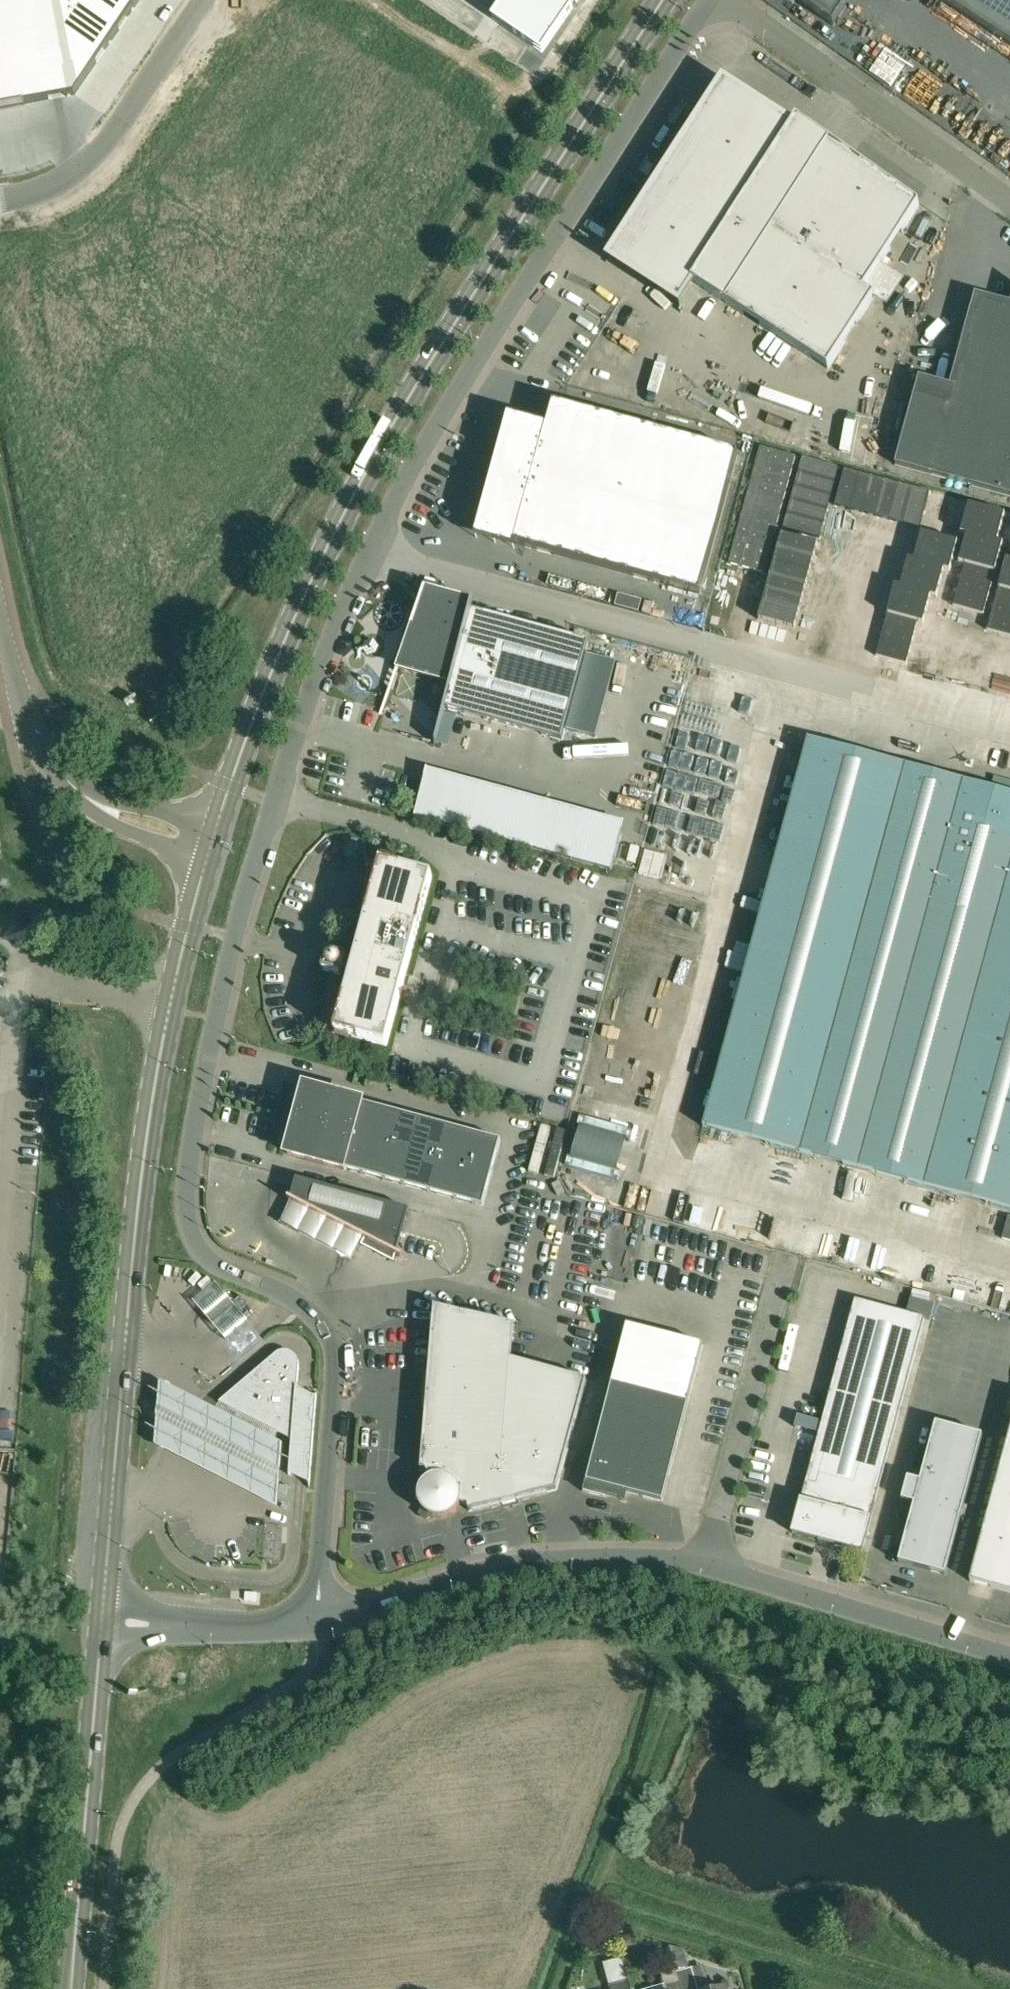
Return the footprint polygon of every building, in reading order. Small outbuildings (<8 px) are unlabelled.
[(76,95),(141,0),(0,0),(0,109),(76,95)] [(493,18),(544,53),(579,0),(505,0),(493,18)] [(832,29),(851,0),(787,0),(832,29)] [(1009,45),(1009,0),(940,0),(1009,45)] [(793,126),(724,82),(610,259),(679,303),(693,281),(828,369),(875,297),(865,291),(920,205),(798,119),(793,126)] [(979,299),(950,403),(916,394),(895,465),(896,465),(1009,496),(1009,308),(979,299)] [(582,335),(589,347),(605,337),(598,325),(582,335)] [(638,398),(662,407),(671,383),(647,374),(638,398)] [(508,417),(503,437),(542,448),(516,544),(699,594),(737,454),(554,404),(547,428),(508,417)] [(661,426),(664,415),(647,410),(644,421),(661,426)] [(846,492),(854,468),(845,465),(838,490),(846,492)] [(894,560),(900,537),(875,531),(870,554),(894,560)] [(926,566),(929,556),(904,550),(902,560),(926,566)] [(937,558),(933,568),(959,577),(963,567),(937,558)] [(965,562),(961,612),(985,614),(990,564),(965,562)] [(930,590),(944,592),(947,577),(933,575),(930,590)] [(1000,597),(1009,599),(1009,588),(1003,586),(1000,597)] [(920,590),(916,605),(938,610),(941,596),(920,590)] [(588,642),(422,597),(398,664),(397,664),(452,678),(444,709),(562,742),(588,642)] [(991,614),(1008,620),(1009,615),(1009,610),(994,605),(991,614)] [(891,642),(882,671),(921,682),(930,653),(891,642)] [(939,679),(968,683),(971,657),(942,653),(939,679)] [(978,661),(971,690),(1009,700),(1009,668),(978,661)] [(716,671),(711,701),(739,705),(743,675),(716,671)] [(751,721),(747,734),(713,724),(706,746),(755,761),(766,725),(751,721)] [(808,739),(704,1127),(1009,1210),(1009,794),(808,739)] [(698,770),(685,848),(714,852),(727,774),(698,770)] [(621,832),(425,779),(413,819),(613,874),(610,867),(621,832)] [(635,862),(645,864),(649,845),(639,843),(635,862)] [(328,952),(323,971),(342,976),(343,971),(350,973),(345,989),(334,1015),(326,1030),(387,1046),(433,877),(366,859),(368,869),(365,905),(359,940),(352,963),(346,962),(347,957),(328,952)] [(656,1004),(663,982),(632,972),(629,982),(645,987),(640,1000),(656,1004)] [(362,1102),(305,1087),(288,1153),(344,1169),(362,1102)] [(362,1103),(344,1169),(484,1207),(501,1141),(362,1103)] [(406,1219),(409,1209),(297,1179),(294,1188),(292,1199),(290,1198),(289,1200),(365,1240),(362,1245),(395,1262),(406,1219)] [(731,1264),(740,1266),(745,1244),(737,1242),(731,1264)] [(228,1298),(207,1315),(213,1325),(237,1306),(228,1298)] [(926,1319),(856,1300),(794,1533),(820,1540),(820,1542),(836,1546),(837,1545),(863,1552),(926,1319)] [(515,1325),(434,1305),(429,1375),(433,1375),(430,1411),(426,1411),(421,1470),(427,1471),(431,1477),(430,1478),(427,1479),(425,1481),(424,1483),(422,1485),(421,1487),(420,1489),(420,1491),(419,1492),(419,1494),(419,1496),(419,1498),(419,1499),(419,1501),(420,1503),(421,1505),(421,1507),(423,1509),(424,1511),(427,1513),(429,1515),(431,1516),(433,1517),(436,1518),(438,1518),(441,1518),(444,1518),(446,1518),(450,1516),(452,1515),(454,1514),(455,1512),(457,1511),(458,1510),(459,1508),(461,1505),(461,1503),(468,1505),(470,1512),(557,1490),(588,1380),(512,1360),(515,1325)] [(663,1502),(704,1345),(628,1325),(585,1492),(605,1497),(608,1487),(663,1502)] [(297,1402),(299,1365),(299,1362),(299,1360),(298,1358),(296,1356),(294,1354),(292,1353),(290,1352),(288,1351),(285,1351),(283,1351),(281,1352),(278,1353),(277,1354),(220,1402),(221,1403),(292,1440),(289,1475),(311,1477),(316,1403),(297,1402)] [(286,1450),(162,1392),(157,1452),(279,1515),(286,1450)] [(915,1504),(899,1562),(945,1575),(983,1436),(937,1423),(921,1481),(908,1478),(902,1501),(915,1504)] [(970,1581),(1009,1592),(1009,1434),(970,1581)] [(685,1951),(673,1955),(675,1962),(677,1968),(689,1965),(685,1951)] [(623,1957),(605,1963),(611,1983),(620,1981),(629,1978),(623,1957)] [(680,1981),(678,1971),(677,1968),(675,1962),(660,1966),(666,1986),(669,1986),(670,1988),(683,1988),(680,1981)] [(683,1988),(699,1988),(693,1967),(678,1971),(680,1981),(683,1988)] [(629,1978),(620,1981),(611,1983),(609,1984),(611,1988),(632,1988),(629,1978)]
